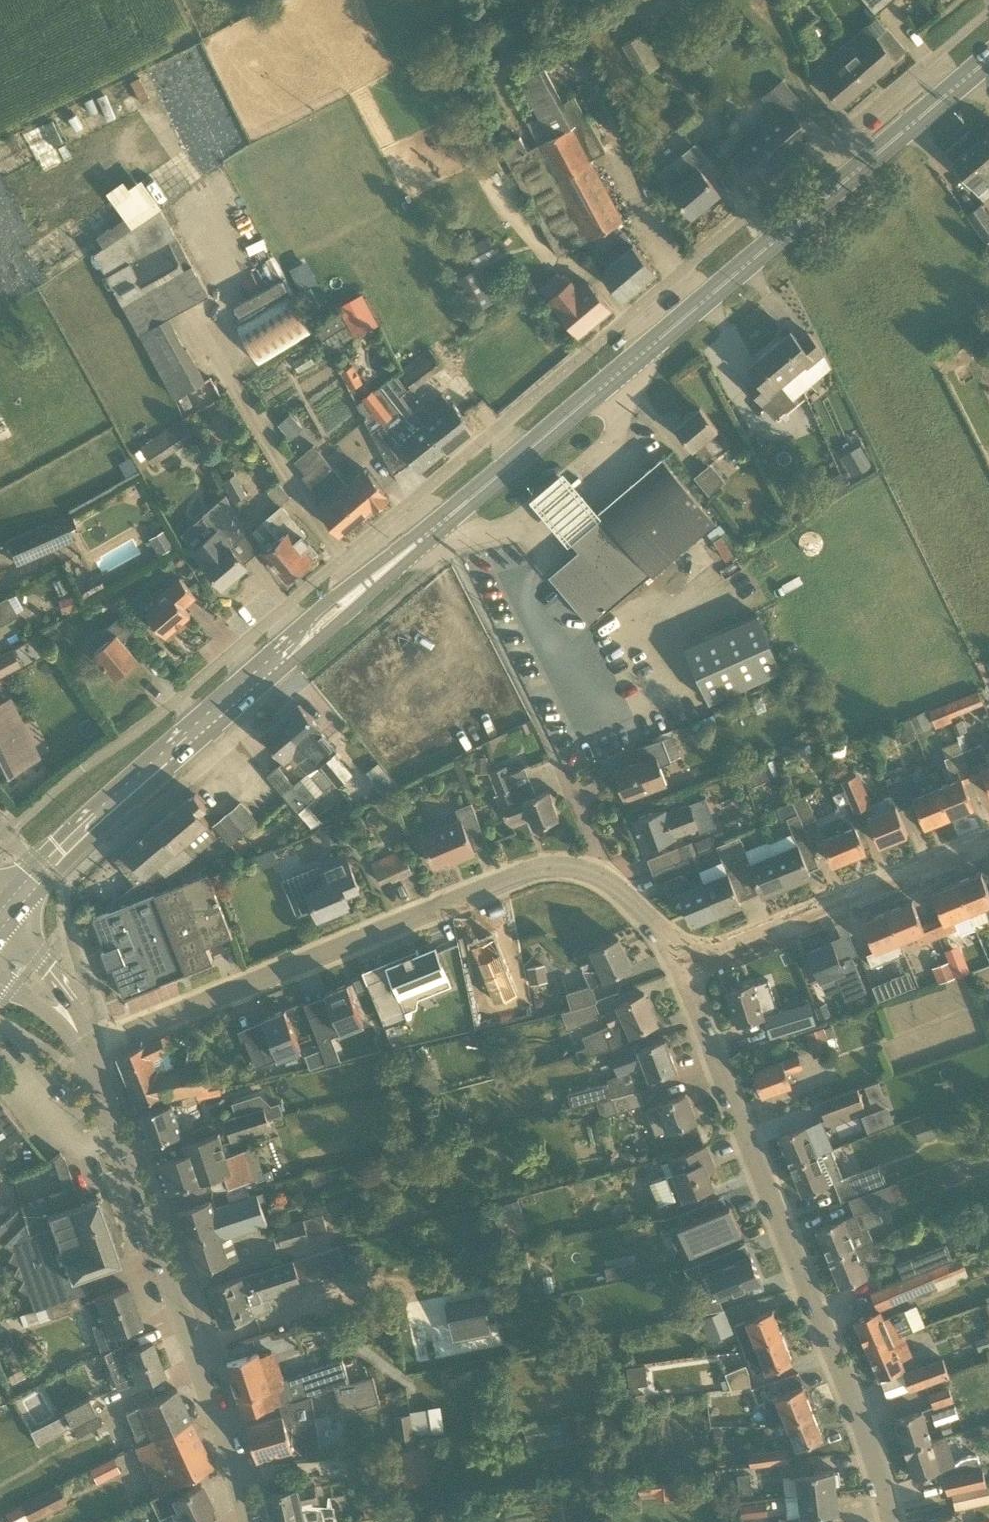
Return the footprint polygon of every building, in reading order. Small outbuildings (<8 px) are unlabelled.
[(874,12),(888,0),(863,0),(874,12)] [(876,36),(869,28),(814,74),(842,106),(906,51),(886,27),(876,36)] [(640,73),(661,58),(640,31),(620,47),(640,73)] [(608,267),(602,272),(624,298),(657,270),(618,224),(624,221),(591,160),(607,152),(587,115),(585,116),(575,96),(563,102),(551,80),(546,82),(540,70),(519,81),(550,139),(528,151),(521,137),(501,148),(559,255),(586,241),(608,267)] [(748,148),(734,159),(754,183),(812,133),(783,100),(793,93),(782,80),(762,97),(772,110),(739,138),(748,148)] [(684,136),(703,119),(686,100),(667,117),(684,136)] [(980,140),(988,151),(988,133),(980,140)] [(980,140),(953,163),(984,200),(988,195),(988,151),(980,140)] [(693,215),(720,192),(701,170),(712,161),(696,142),(658,174),(693,215)] [(201,238),(181,203),(170,210),(178,223),(171,227),(160,208),(162,207),(160,205),(102,244),(104,247),(94,254),(175,397),(204,381),(168,318),(209,295),(175,235),(183,231),(190,244),(201,238)] [(988,239),(988,216),(981,205),(968,215),(987,241),(988,239)] [(477,268),(499,257),(489,236),(467,248),(477,268)] [(297,291),(314,282),(304,260),(286,268),(297,291)] [(475,314),(484,308),(467,275),(457,280),(475,314)] [(582,292),(572,281),(550,301),(580,336),(611,309),(591,285),(582,292)] [(336,307),(352,337),(379,323),(363,293),(336,307)] [(260,365),(311,333),(288,295),(237,327),(260,365)] [(339,315),(316,331),(322,341),(346,326),(339,315)] [(804,365),(807,369),(826,354),(808,332),(799,340),(791,331),(769,349),(791,376),(804,365)] [(412,389),(442,366),(428,348),(403,368),(408,374),(404,378),(412,389)] [(775,417),(796,401),(781,384),(791,376),(769,349),(748,366),(756,376),(746,383),(764,405),(775,417)] [(445,451),(426,426),(416,414),(401,395),(407,390),(395,375),(380,386),(405,416),(390,428),(385,422),(371,431),(386,460),(403,447),(420,471),(445,451)] [(449,407),(440,395),(426,406),(435,418),(426,426),(445,451),(474,428),(454,403),(449,407)] [(705,462),(715,453),(704,440),(718,428),(700,407),(676,427),(705,462)] [(291,414),(280,424),(289,434),(300,424),(291,414)] [(154,464),(196,437),(183,418),(141,445),(154,464)] [(359,520),(314,467),(324,458),(313,445),(294,462),(305,474),(302,477),(318,495),(326,488),(331,494),(316,507),(321,513),(340,535),(359,520)] [(855,473),(871,462),(860,445),(843,456),(855,473)] [(348,486),(324,458),(314,467),(359,520),(373,507),(375,510),(390,497),(366,471),(348,486)] [(653,574),(715,521),(662,458),(600,512),(601,514),(570,540),(582,553),(552,579),(591,624),(651,572),(653,574)] [(710,462),(697,473),(713,490),(726,479),(710,462)] [(601,509),(563,464),(530,492),(568,537),(601,509)] [(234,502),(247,495),(237,473),(222,481),(234,502)] [(282,483),(270,488),(277,503),(289,498),(282,483)] [(223,586),(247,565),(231,545),(246,533),(226,495),(203,514),(217,531),(194,551),(206,565),(223,586)] [(308,565),(320,555),(302,533),(304,532),(281,505),(256,526),(266,537),(260,541),(266,547),(263,550),(291,582),(301,573),(299,571),(307,564),(308,565)] [(16,565),(58,547),(46,522),(6,539),(16,565)] [(163,544),(156,548),(159,553),(174,544),(165,529),(157,534),(163,544)] [(166,636),(191,615),(184,607),(196,597),(180,577),(155,598),(158,601),(146,612),(166,636)] [(72,596),(58,599),(62,612),(76,608),(72,596)] [(18,614),(8,597),(0,601),(0,624),(18,614)] [(693,643),(717,698),(790,666),(766,611),(693,643)] [(117,677),(139,659),(132,652),(141,644),(119,617),(102,631),(109,639),(95,652),(105,663),(104,664),(106,667),(107,666),(117,677)] [(19,663),(11,649),(0,656),(0,674),(19,663)] [(951,717),(983,703),(978,690),(946,704),(951,717)] [(281,720),(316,761),(334,745),(300,704),(281,720)] [(953,721),(951,717),(946,704),(930,710),(936,727),(953,721)] [(911,718),(917,733),(933,727),(927,711),(911,718)] [(0,714),(0,775),(38,756),(17,716),(4,722),(0,714)] [(909,719),(894,725),(900,738),(914,732),(909,719)] [(316,761),(281,720),(263,735),(285,760),(288,758),(296,767),(300,764),(308,773),(319,764),(316,761)] [(681,756),(673,735),(636,748),(641,760),(615,770),(625,798),(644,791),(666,782),(660,766),(671,762),(670,760),(681,756)] [(963,750),(974,778),(984,774),(988,786),(988,760),(987,756),(981,743),(969,748),(963,750)] [(950,817),(974,807),(964,782),(974,778),(963,750),(946,758),(954,779),(937,786),(950,817)] [(476,756),(476,773),(489,773),(489,756),(476,756)] [(743,771),(750,788),(771,779),(770,777),(764,763),(763,762),(743,771)] [(319,764),(308,773),(316,782),(316,781),(322,788),(333,779),(327,772),(327,773),(319,764)] [(278,766),(267,775),(298,812),(317,797),(301,778),(294,784),(278,766)] [(513,787),(506,766),(489,772),(497,795),(505,792),(510,806),(505,808),(509,820),(529,813),(535,828),(559,818),(548,791),(537,795),(531,781),(513,787)] [(397,784),(383,768),(371,778),(382,791),(397,784)] [(842,780),(854,810),(872,803),(859,773),(842,780)] [(937,786),(932,773),(915,780),(912,773),(889,783),(894,794),(891,795),(896,806),(898,810),(915,802),(925,827),(950,817),(937,786)] [(181,828),(191,839),(207,825),(210,822),(201,812),(207,807),(196,793),(189,799),(188,798),(176,808),(188,822),(181,828)] [(803,822),(815,817),(806,795),(793,800),(799,812),(803,822)] [(244,832),(257,821),(241,802),(228,813),(244,832)] [(450,863),(476,853),(475,851),(488,845),(471,803),(456,809),(460,820),(422,836),(434,865),(448,859),(450,863)] [(675,837),(699,826),(691,804),(668,814),(666,808),(634,820),(644,849),(675,838),(675,837)] [(870,816),(880,845),(908,834),(898,810),(896,806),(870,816)] [(176,851),(184,845),(191,839),(181,828),(188,822),(176,808),(155,826),(176,851)] [(866,852),(849,811),(819,823),(834,864),(866,852)] [(787,884),(811,874),(806,862),(818,857),(803,822),(799,812),(787,817),(793,833),(769,843),(774,853),(787,884)] [(230,844),(243,833),(227,814),(214,825),(230,844)] [(335,823),(319,827),(323,845),(340,841),(335,823)] [(176,851),(155,826),(116,859),(136,884),(123,893),(150,883),(179,869),(194,856),(184,845),(176,851)] [(740,836),(728,841),(738,865),(750,860),(740,836)] [(726,870),(738,865),(728,841),(716,846),(726,870)] [(676,863),(693,856),(688,843),(647,859),(652,872),(676,863)] [(392,881),(412,872),(402,849),(371,862),(380,881),(390,876),(392,881)] [(774,853),(750,864),(763,894),(787,884),(774,853)] [(319,918),(351,905),(346,894),(360,888),(345,854),(320,864),(322,869),(304,876),(310,891),(308,891),(319,918)] [(689,880),(681,874),(676,863),(652,872),(658,884),(666,880),(673,896),(681,893),(693,922),(717,913),(704,882),(692,887),(689,880)] [(717,913),(741,903),(728,872),(704,882),(717,913)] [(970,913),(988,905),(988,890),(981,872),(958,882),(970,913)] [(181,885),(207,945),(233,935),(208,874),(181,885)] [(975,928),(974,926),(976,925),(970,913),(958,882),(933,892),(942,916),(933,920),(939,936),(958,928),(960,934),(975,928)] [(154,895),(150,883),(123,893),(108,905),(107,912),(104,914),(94,919),(125,996),(151,986),(151,985),(186,971),(186,972),(214,961),(207,945),(181,885),(154,895)] [(922,924),(913,900),(888,911),(900,941),(916,934),(920,944),(939,936),(933,920),(922,924)] [(905,953),(900,941),(888,911),(863,921),(875,950),(867,953),(872,967),(905,953)] [(495,936),(472,945),(494,1001),(517,992),(495,936)] [(606,978),(632,966),(619,938),(578,957),(591,984),(605,977),(606,978)] [(831,942),(806,953),(819,983),(835,976),(845,1000),(866,991),(851,956),(839,961),(831,942)] [(949,962),(956,977),(971,971),(965,956),(949,962)] [(381,972),(366,978),(377,1008),(391,1002),(392,1006),(415,997),(414,993),(425,989),(434,1011),(457,1002),(439,957),(416,967),(413,959),(396,966),(395,964),(386,967),(387,969),(382,971),(381,968),(380,968),(381,972)] [(956,977),(949,962),(935,968),(941,983),(956,977)] [(530,981),(547,979),(545,964),(528,966),(530,981)] [(897,994),(891,979),(873,986),(879,1001),(897,994)] [(764,1017),(765,1017),(764,1015),(764,1014),(778,1011),(767,980),(755,984),(754,982),(727,991),(734,1012),(730,1014),(733,1022),(737,1021),(738,1025),(764,1017)] [(310,1014),(319,1039),(364,1022),(349,982),(326,991),(332,1006),(310,1014)] [(572,1009),(595,1001),(596,1001),(592,986),(567,993),(572,1009)] [(590,1054),(613,1048),(635,1038),(633,1033),(658,1022),(644,993),(618,1005),(619,1007),(605,1013),(615,1034),(576,1050),(578,1057),(589,1053),(590,1054)] [(765,1017),(764,1017),(770,1037),(796,1029),(816,1022),(815,1021),(808,1000),(789,1007),(778,1011),(764,1015),(765,1017)] [(569,1030),(602,1016),(595,1001),(572,1009),(562,1011),(569,1030)] [(825,1006),(814,1009),(819,1021),(829,1016),(825,1006)] [(283,1007),(261,1016),(270,1039),(259,1043),(266,1060),(299,1047),(283,1007)] [(815,1057),(831,1052),(824,1029),(824,1028),(807,1033),(815,1057)] [(203,1062),(157,1073),(151,1057),(168,1050),(162,1037),(117,1058),(137,1106),(167,1093),(169,1099),(209,1089),(203,1062)] [(610,1053),(619,1075),(631,1070),(636,1082),(649,1077),(650,1078),(677,1068),(666,1039),(640,1049),(637,1043),(610,1053)] [(763,1096),(792,1084),(788,1073),(803,1067),(799,1054),(754,1070),(758,1083),(755,1084),(759,1093),(762,1092),(763,1096)] [(879,1081),(864,1086),(870,1102),(885,1096),(879,1081)] [(572,1107),(596,1100),(612,1096),(608,1082),(568,1093),(572,1107)] [(825,1119),(864,1105),(858,1088),(819,1102),(825,1119)] [(618,1114),(644,1104),(638,1089),(612,1096),(596,1100),(603,1118),(617,1112),(618,1114)] [(646,1109),(656,1135),(696,1119),(686,1093),(646,1109)] [(138,1115),(148,1145),(182,1134),(172,1103),(138,1115)] [(868,1129),(893,1121),(888,1105),(863,1114),(868,1129)] [(22,1132),(2,1107),(0,1109),(0,1150),(22,1132)] [(232,1141),(270,1128),(263,1107),(225,1120),(232,1141)] [(934,1115),(913,1121),(920,1142),(941,1136),(934,1115)] [(831,1149),(820,1121),(806,1127),(806,1126),(780,1136),(791,1165),(827,1150),(831,1149)] [(182,1145),(185,1153),(161,1161),(171,1192),(180,1189),(183,1198),(213,1189),(213,1190),(226,1188),(231,1187),(256,1179),(257,1181),(266,1178),(256,1147),(229,1155),(221,1132),(182,1145)] [(688,1197),(714,1186),(708,1171),(715,1168),(706,1146),(672,1159),(677,1172),(651,1182),(660,1205),(677,1198),(678,1200),(688,1196),(688,1197)] [(830,1184),(825,1174),(839,1168),(831,1149),(827,1150),(791,1165),(803,1195),(830,1184)] [(843,1178),(834,1181),(841,1200),(887,1184),(883,1174),(880,1164),(843,1178)] [(55,1165),(31,1170),(35,1186),(31,1187),(33,1196),(60,1190),(55,1165)] [(862,1211),(903,1197),(896,1181),(887,1185),(887,1184),(841,1200),(841,1201),(849,1198),(855,1214),(844,1219),(843,1218),(817,1229),(829,1257),(856,1246),(873,1240),(862,1211)] [(231,1187),(226,1188),(231,1202),(250,1196),(246,1184),(231,1187)] [(80,1202),(75,1188),(22,1207),(24,1216),(25,1221),(15,1231),(3,1244),(13,1249),(8,1259),(18,1263),(13,1273),(23,1278),(18,1287),(28,1292),(32,1304),(80,1288),(76,1277),(120,1261),(109,1229),(97,1196),(80,1202)] [(256,1193),(250,1196),(231,1202),(230,1202),(236,1220),(231,1222),(230,1220),(218,1223),(219,1226),(186,1237),(198,1272),(230,1261),(222,1238),(268,1222),(258,1193),(256,1193)] [(329,1218),(350,1213),(345,1196),(324,1202),(329,1218)] [(719,1209),(714,1198),(679,1212),(684,1223),(678,1226),(690,1253),(742,1232),(730,1204),(719,1209)] [(217,1207),(214,1200),(210,1201),(210,1200),(178,1211),(186,1237),(219,1226),(218,1223),(230,1220),(231,1222),(236,1220),(230,1202),(217,1207)] [(12,1228),(24,1216),(22,1207),(21,1205),(3,1222),(12,1228)] [(281,1244),(308,1236),(303,1219),(277,1226),(281,1244)] [(951,1254),(968,1250),(966,1237),(948,1241),(951,1254)] [(841,1287),(872,1274),(868,1264),(882,1258),(874,1240),(873,1240),(856,1246),(829,1257),(841,1287)] [(912,1257),(918,1273),(952,1258),(946,1243),(912,1257)] [(697,1262),(702,1274),(708,1271),(718,1297),(761,1281),(750,1254),(732,1261),(728,1250),(697,1262)] [(265,1296),(329,1275),(321,1252),(244,1277),(243,1276),(209,1286),(222,1325),(269,1309),(265,1296)] [(514,1260),(516,1272),(531,1269),(529,1257),(514,1260)] [(896,1302),(952,1278),(951,1275),(958,1272),(953,1260),(890,1287),(896,1302)] [(613,1266),(604,1268),(606,1279),(615,1277),(613,1266)] [(100,1353),(128,1340),(124,1329),(141,1323),(128,1285),(95,1297),(95,1298),(86,1301),(95,1325),(91,1327),(100,1353)] [(346,1290),(318,1296),(321,1311),(349,1306),(346,1290)] [(51,1317),(79,1307),(74,1294),(46,1304),(51,1317)] [(485,1295),(445,1303),(451,1333),(490,1325),(485,1295)] [(745,1349),(783,1334),(773,1309),(747,1320),(748,1323),(736,1328),(745,1349)] [(904,1334),(914,1330),(905,1309),(884,1318),(881,1310),(855,1320),(868,1350),(904,1334)] [(724,1310),(701,1320),(710,1342),(733,1333),(724,1310)] [(384,1313),(370,1317),(375,1335),(389,1332),(384,1313)] [(768,1370),(793,1360),(783,1334),(745,1349),(753,1370),(766,1365),(768,1370)] [(880,1378),(905,1368),(902,1359),(913,1355),(904,1334),(868,1350),(880,1378)] [(976,1340),(980,1351),(988,1348),(988,1335),(976,1340)] [(164,1371),(153,1340),(123,1352),(124,1353),(106,1360),(111,1375),(117,1389),(136,1381),(164,1371)] [(274,1405),(279,1404),(292,1399),(293,1401),(312,1395),(336,1387),(350,1382),(343,1360),(285,1378),(278,1355),(272,1352),(261,1356),(259,1352),(227,1362),(245,1416),(275,1406),(274,1405)] [(910,1389),(949,1375),(944,1359),(904,1374),(910,1389)] [(649,1385),(646,1365),(627,1368),(630,1388),(649,1385)] [(732,1387),(751,1384),(749,1372),(746,1365),(726,1373),(732,1387)] [(336,1387),(342,1414),(367,1406),(381,1403),(374,1376),(350,1382),(336,1387)] [(788,1421),(813,1411),(803,1385),(777,1396),(788,1421)] [(954,1402),(948,1387),(930,1394),(935,1409),(954,1402)] [(151,1440),(191,1420),(176,1388),(136,1406),(137,1407),(123,1413),(132,1434),(146,1428),(151,1440)] [(72,1426),(96,1414),(88,1397),(64,1410),(72,1426)] [(412,1407),(414,1428),(444,1426),(442,1405),(412,1407)] [(935,1423),(959,1416),(955,1405),(932,1411),(935,1423)] [(905,1449),(932,1440),(922,1410),(895,1419),(905,1449)] [(798,1447),(824,1437),(813,1411),(788,1421),(798,1447)] [(82,1422),(87,1431),(102,1424),(97,1415),(82,1422)] [(283,1416),(248,1426),(257,1459),(267,1456),(292,1449),(293,1451),(294,1455),(320,1449),(319,1443),(315,1418),(286,1426),(283,1416)] [(151,1440),(172,1485),(212,1466),(191,1420),(151,1440)] [(532,1447),(564,1445),(562,1420),(531,1422),(532,1447)] [(397,1440),(414,1437),(413,1422),(395,1425),(397,1440)] [(932,1440),(905,1449),(915,1478),(955,1465),(946,1435),(932,1440)] [(618,1441),(622,1467),(641,1464),(637,1438),(618,1441)] [(394,1488),(429,1482),(424,1447),(388,1453),(394,1488)] [(761,1465),(790,1462),(788,1448),(760,1452),(761,1465)] [(783,1476),(785,1497),(837,1490),(836,1486),(841,1485),(839,1473),(835,1473),(834,1469),(815,1472),(814,1459),(789,1462),(790,1475),(783,1476)] [(981,1467),(943,1476),(948,1493),(954,1491),(985,1485),(981,1467)] [(746,1470),(737,1470),(738,1490),(751,1489),(750,1478),(747,1478),(746,1470)] [(673,1481),(663,1482),(664,1499),(675,1498),(674,1495),(673,1481)] [(201,1483),(179,1494),(175,1486),(149,1497),(153,1506),(167,1499),(178,1521),(213,1521),(218,1519),(201,1483)] [(954,1491),(958,1507),(988,1501),(988,1484),(985,1485),(954,1491)] [(31,1521),(67,1504),(57,1485),(22,1503),(31,1521)] [(315,1485),(298,1489),(298,1487),(268,1494),(274,1521),(323,1521),(320,1508),(309,1507),(308,1503),(318,1500),(315,1485)] [(820,1513),(839,1511),(837,1490),(785,1497),(787,1517),(795,1516),(795,1521),(821,1521),(820,1513)] [(366,1518),(397,1512),(395,1501),(364,1507),(366,1518)] [(755,1518),(754,1505),(740,1506),(742,1520),(755,1518)]
